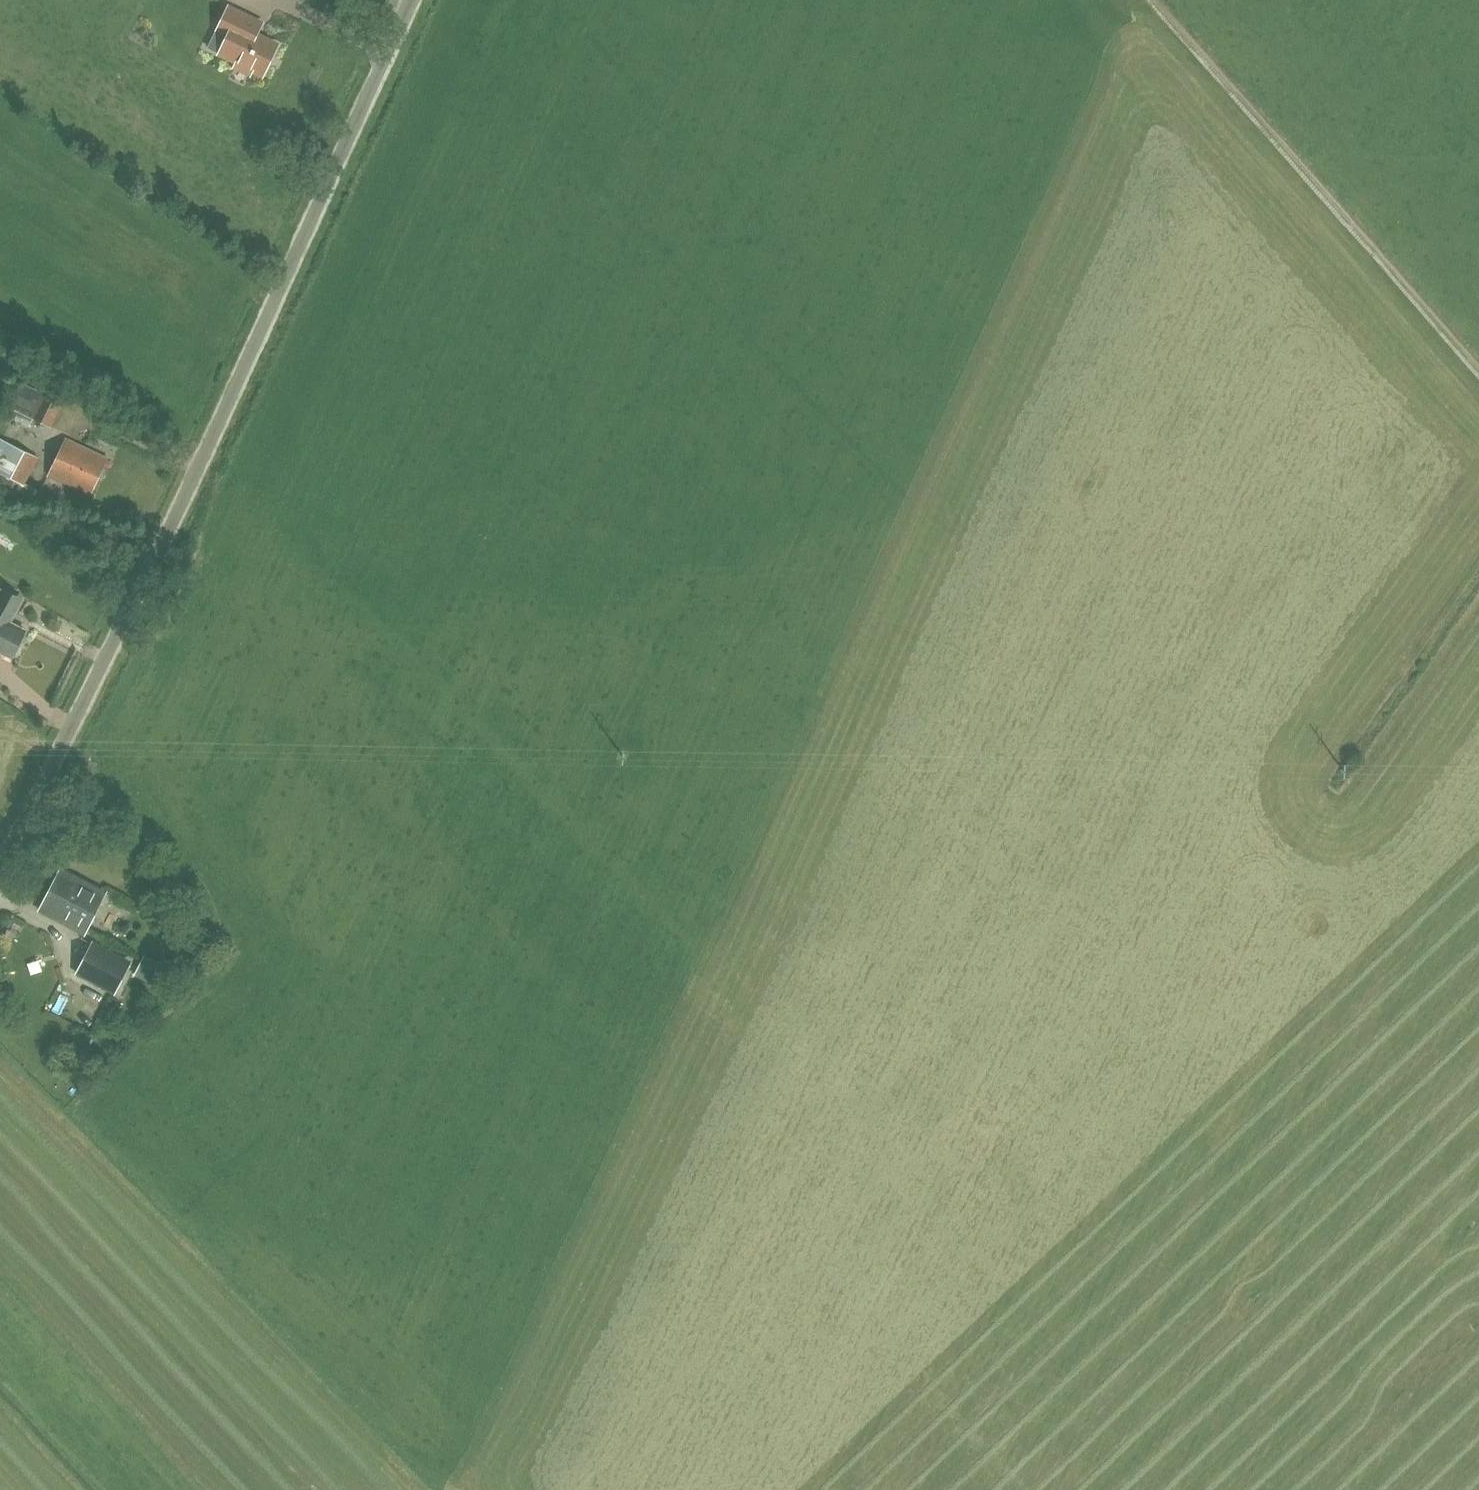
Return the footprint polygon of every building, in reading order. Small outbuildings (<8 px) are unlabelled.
[(262,24),(250,18),(228,7),(218,29),(229,34),(220,52),(237,61),(239,61),(238,63),(250,70),(251,68),(253,69),(262,73),(261,75),(262,75),(277,44),(257,34),(262,24)] [(8,407),(33,419),(50,427),(62,402),(44,393),(20,382),(9,405),(8,407)] [(66,439),(49,476),(91,495),(108,458),(66,439)] [(23,485),(38,457),(14,445),(0,472),(0,498),(13,504),(23,485)] [(12,655),(24,631),(7,622),(20,598),(0,588),(0,649),(12,655)] [(40,910),(84,933),(105,892),(61,869),(40,910)] [(128,963),(93,944),(78,972),(113,991),(128,963)] [(168,966),(144,955),(133,975),(157,987),(168,966)]
